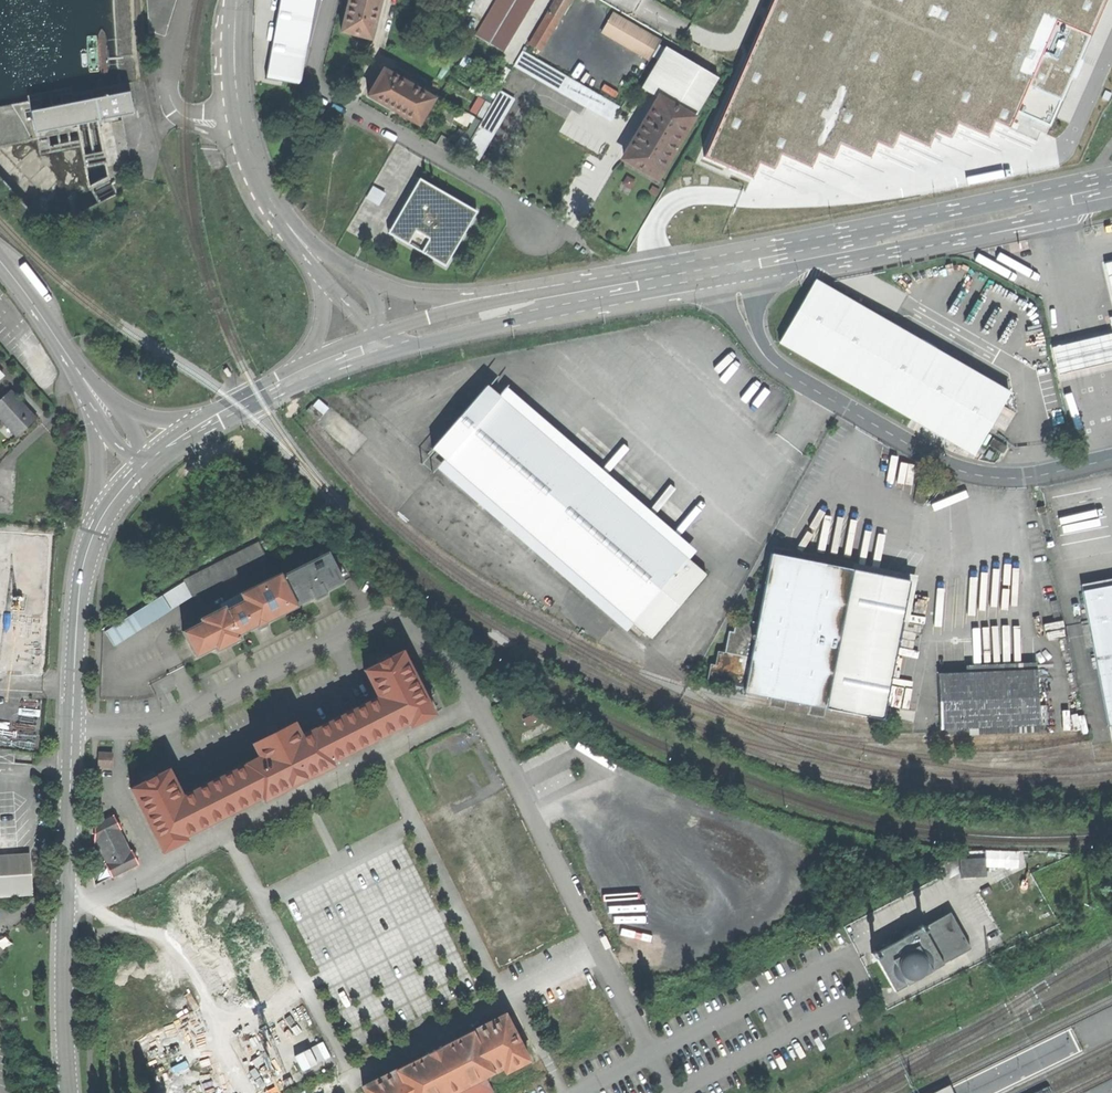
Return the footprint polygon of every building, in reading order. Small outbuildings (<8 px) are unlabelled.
[(149,31),(164,36),(175,0),(146,0),(149,31)] [(302,73),(316,0),(291,0),(289,8),(291,8),(289,19),(288,19),(287,21),(288,21),(286,31),(285,31),(285,33),(286,33),(284,43),(283,43),(283,45),(284,45),(282,55),(281,55),(281,57),(282,57),(280,67),(279,67),(278,69),(280,69),(302,73)] [(341,32),(371,39),(380,0),(349,0),(341,32)] [(536,0),(496,0),(476,35),(506,52),(536,0)] [(558,21),(570,0),(555,0),(547,14),(558,21)] [(933,131),(950,138),(956,124),(987,137),(994,121),(1041,141),(1103,0),(773,0),(703,158),(752,179),(759,164),(774,170),(780,156),(810,169),(818,152),(834,159),(840,145),(870,158),(877,141),(889,147),(896,132),(927,146),(933,131)] [(558,21),(547,14),(529,45),(541,51),(558,21)] [(613,14),(602,33),(650,61),(661,41),(613,14)] [(665,47),(641,88),(659,99),(623,159),(656,178),(692,118),(694,119),(718,78),(665,47)] [(523,50),(514,66),(611,122),(620,106),(523,50)] [(302,73),(280,69),(277,84),(299,88),(302,73)] [(383,69),(368,96),(418,125),(434,99),(383,69)] [(514,99),(499,90),(463,151),(478,160),(514,99)] [(129,93),(31,112),(35,134),(133,114),(129,93)] [(106,163),(104,151),(79,153),(81,166),(106,163)] [(414,173),(383,237),(451,270),(482,206),(414,173)] [(86,186),(93,199),(114,187),(106,175),(86,186)] [(1009,394),(815,281),(779,342),(974,455),(1009,394)] [(1111,364),(1111,334),(1067,345),(1074,374),(1111,364)] [(503,400),(487,386),(432,449),(632,622),(687,559),(694,551),(510,392),(503,400)] [(0,400),(0,418),(6,424),(7,423),(18,435),(35,419),(10,391),(0,400)] [(313,406),(323,414),(328,408),(318,399),(313,406)] [(311,404),(306,410),(318,420),(323,414),(313,406),(311,404)] [(993,438),(989,446),(1003,454),(1007,447),(993,438)] [(927,488),(917,486),(914,502),(924,504),(927,488)] [(1044,506),(1036,508),(1037,514),(1046,512),(1044,506)] [(267,558),(258,542),(183,580),(192,596),(267,558)] [(200,620),(181,630),(195,657),(214,647),(215,650),(241,636),(239,633),(257,624),(259,628),(268,623),(267,620),(316,594),(317,598),(330,591),(328,588),(347,578),(331,547),(283,571),(282,569),(240,591),(243,598),(226,607),(225,604),(199,617),(200,620)] [(907,580),(771,554),(765,582),(760,607),(757,623),(744,688),(744,692),(880,719),(907,580)] [(705,575),(687,559),(632,622),(650,638),(705,575)] [(760,607),(765,582),(752,580),(748,604),(760,607)] [(1082,591),(1108,726),(1111,725),(1111,585),(1082,591)] [(114,646),(171,610),(162,595),(105,631),(114,646)] [(744,688),(757,623),(736,618),(733,632),(728,631),(724,653),(717,651),(715,665),(710,664),(706,680),(744,688)] [(409,665),(402,651),(388,658),(386,654),(375,659),(377,663),(363,670),(371,686),(373,685),(378,696),(315,729),(314,728),(301,735),(294,722),(252,744),(258,756),(245,763),(245,764),(182,797),(176,785),(178,785),(169,769),(156,776),(154,772),(142,778),(144,781),(130,788),(138,804),(139,803),(156,834),(154,835),(163,852),(186,840),(184,836),(262,796),(264,800),(280,792),(279,791),(290,785),(291,786),(305,779),(304,778),(316,772),(317,773),(333,765),(331,762),(408,722),(410,727),(434,714),(431,708),(435,706),(431,696),(435,694),(418,661),(409,665)] [(1037,669),(938,673),(940,730),(1040,725),(1037,669)] [(99,752),(98,764),(112,765),(113,752),(99,752)] [(112,878),(138,864),(130,849),(129,849),(118,828),(120,827),(113,815),(96,824),(94,839),(105,861),(104,862),(112,878)] [(32,895),(29,853),(0,855),(0,897),(32,895)] [(984,859),(960,860),(961,877),(985,875),(984,859)] [(958,871),(923,887),(931,903),(965,887),(958,871)] [(924,891),(860,918),(867,934),(931,906),(924,891)] [(984,904),(970,912),(987,941),(1001,933),(984,904)] [(918,928),(905,936),(894,942),(877,952),(876,951),(871,954),(873,958),(875,957),(895,992),(943,964),(942,964),(949,960),(950,961),(971,949),(950,912),(924,927),(922,924),(918,927),(918,928)] [(889,934),(894,942),(905,936),(900,927),(889,934)] [(506,1072),(529,1060),(505,1014),(442,1046),(441,1045),(425,1054),(362,1087),(365,1092),(490,1092),(492,1092),(484,1077),(503,1067),(506,1072)] [(952,1083),(932,1092),(957,1092),(952,1083)]
